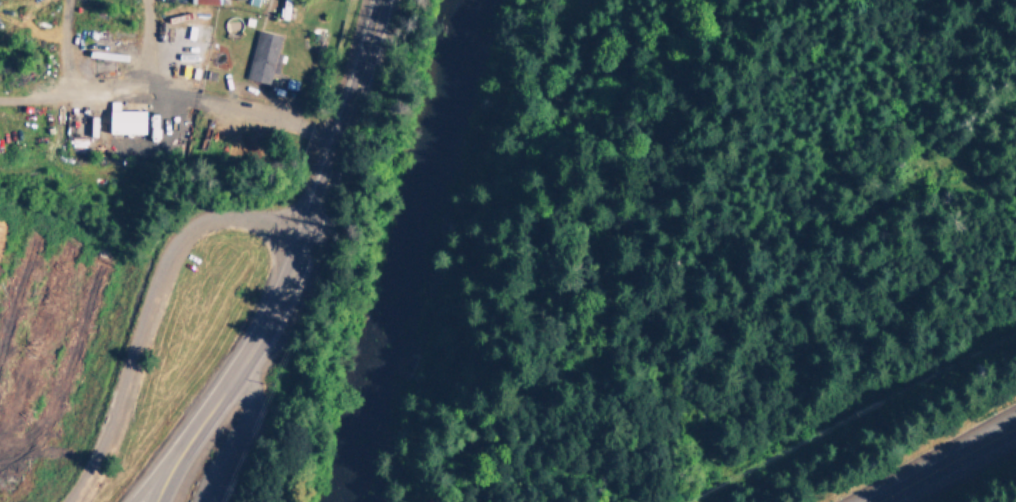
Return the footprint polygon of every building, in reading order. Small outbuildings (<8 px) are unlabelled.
[(291,0),(277,0),(275,14),(288,17),(291,0)] [(286,38),(260,33),(249,81),(274,87),(286,38)] [(111,135),(150,135),(150,111),(111,111),(111,135)]
